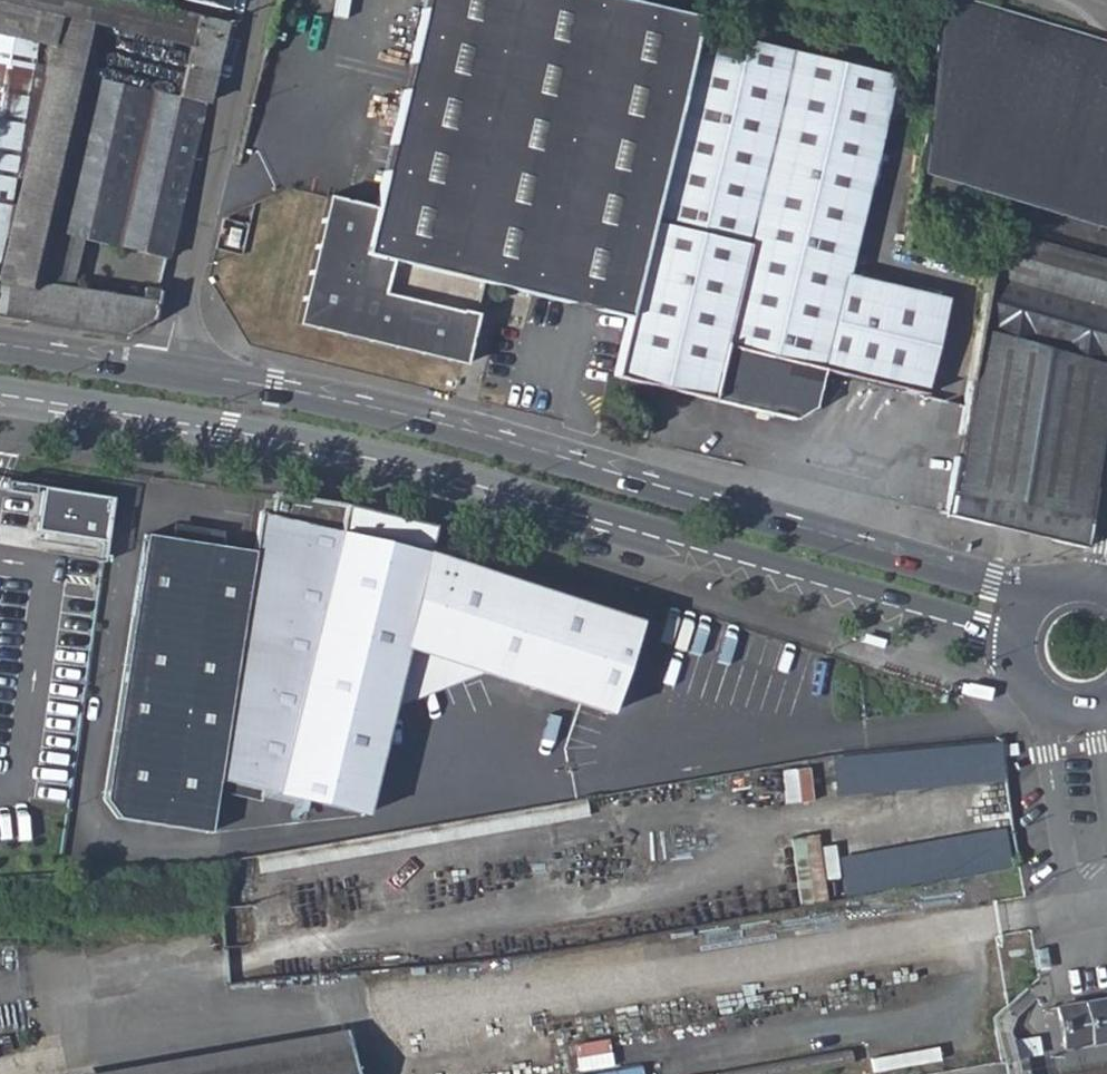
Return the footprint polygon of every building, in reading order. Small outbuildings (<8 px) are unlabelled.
[(211,70),(222,24),(124,0),(0,0),(0,35),(34,42),(49,44),(45,62),(45,66),(86,75),(98,26),(187,46),(176,96),(186,98),(195,67),(211,70)] [(226,10),(228,0),(187,0),(226,10)] [(695,27),(698,16),(631,0),(422,0),(375,210),(326,198),(297,324),(462,364),(474,312),(491,303),(480,286),(482,280),(629,316),(695,27)] [(971,0),(948,0),(920,169),(1100,224),(1106,203),(1106,43),(971,0)] [(895,74),(695,27),(629,316),(616,374),(799,418),(817,406),(825,369),(931,394),(951,297),(849,274),(895,74)] [(31,60),(34,42),(0,35),(0,234),(31,60)] [(45,66),(45,62),(31,60),(0,234),(0,278),(35,284),(48,229),(86,75),(45,66)] [(48,229),(166,257),(211,70),(195,67),(186,98),(176,96),(86,75),(48,229)] [(994,229),(946,516),(1083,549),(1086,533),(1106,407),(1106,260),(994,229)] [(0,278),(0,318),(120,336),(151,321),(158,291),(141,288),(139,299),(35,284),(0,278)] [(107,553),(114,494),(36,484),(28,543),(107,553)] [(251,555),(215,784),(362,807),(383,701),(396,638),(474,663),(607,706),(636,615),(425,548),(430,531),(342,509),(260,495),(251,555)] [(142,538),(100,803),(114,822),(206,837),(215,784),(251,555),(142,538)] [(396,638),(383,701),(474,663),(396,638)] [(1004,743),(834,750),(836,791),(1006,783),(1004,743)] [(787,801),(814,799),(811,765),(784,768),(787,801)] [(1012,828),(842,851),(849,900),(1019,877),(1012,828)] [(837,871),(830,831),(792,838),(803,902),(831,897),(826,873),(837,871)] [(1041,944),(1031,946),(1035,968),(1046,966),(1041,944)] [(1052,1006),(1057,1048),(1106,1040),(1106,998),(1052,1006)] [(354,1032),(106,1073),(362,1073),(354,1032)]
